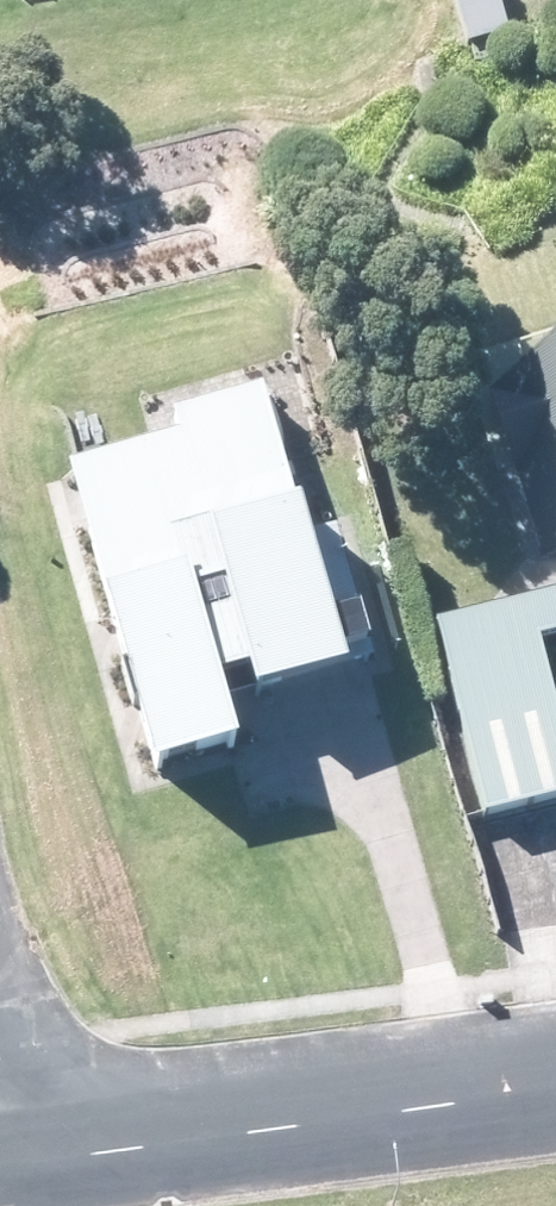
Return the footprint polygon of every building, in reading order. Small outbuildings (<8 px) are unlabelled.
[(465,37),(508,22),(501,0),(454,0),(465,37)] [(555,545),(555,362),(490,383),(513,453),(542,549),(555,545)] [(97,478),(186,777),(276,750),(256,682),(280,675),(288,702),(374,677),(322,502),(306,507),(271,391),(193,415),(203,447),(97,478)] [(555,628),(555,587),(496,601),(427,618),(468,810),(508,802),(555,791),(555,749),(531,634),(555,628)]
